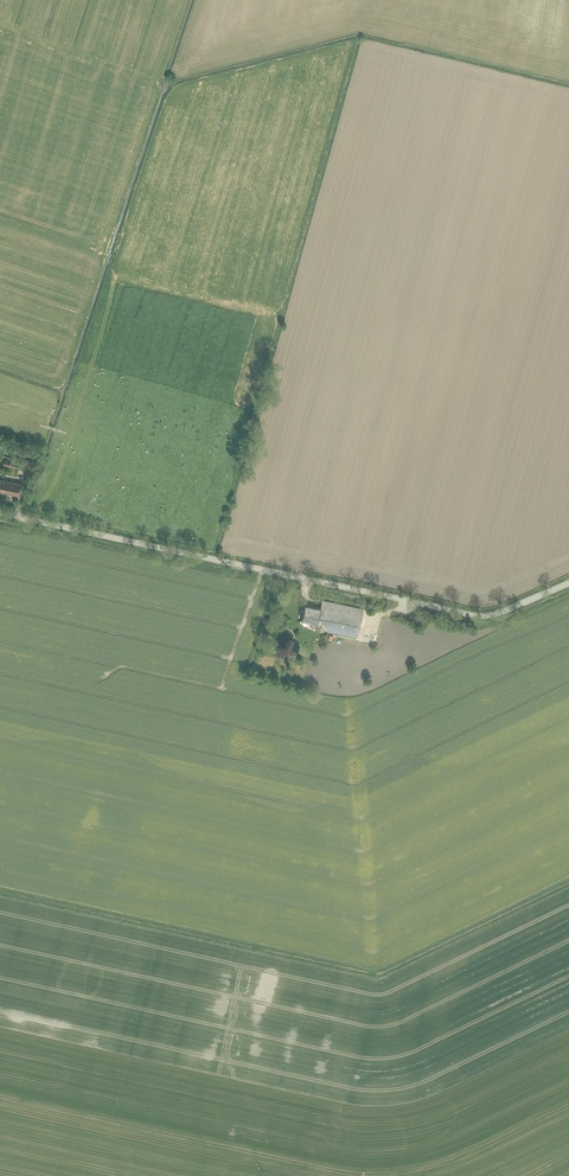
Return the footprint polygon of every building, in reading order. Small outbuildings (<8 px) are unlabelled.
[(2,460),(1,467),(19,471),(21,464),(2,460)] [(34,461),(26,460),(24,470),(32,472),(34,461)] [(21,498),(24,486),(0,481),(0,493),(21,498)] [(358,610),(319,602),(318,607),(316,606),(303,604),(299,621),(310,624),(309,626),(319,628),(319,630),(352,637),(358,610)]
